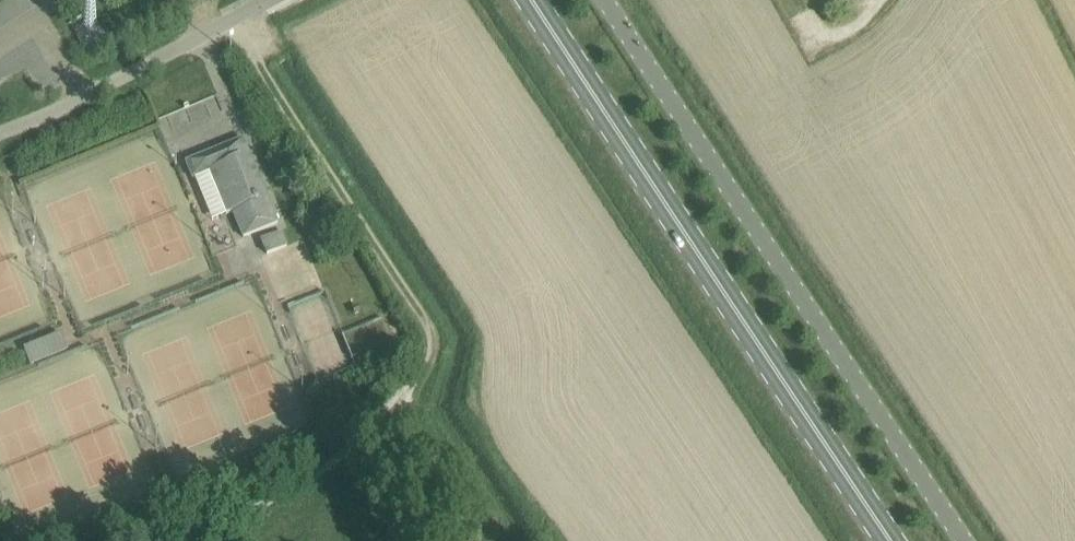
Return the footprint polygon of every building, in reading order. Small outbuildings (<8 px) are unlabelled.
[(210,172),(227,214),(233,212),(243,237),(278,223),(243,139),(186,163),(193,179),(210,172)] [(64,353),(57,336),(20,352),(27,368),(64,353)]
